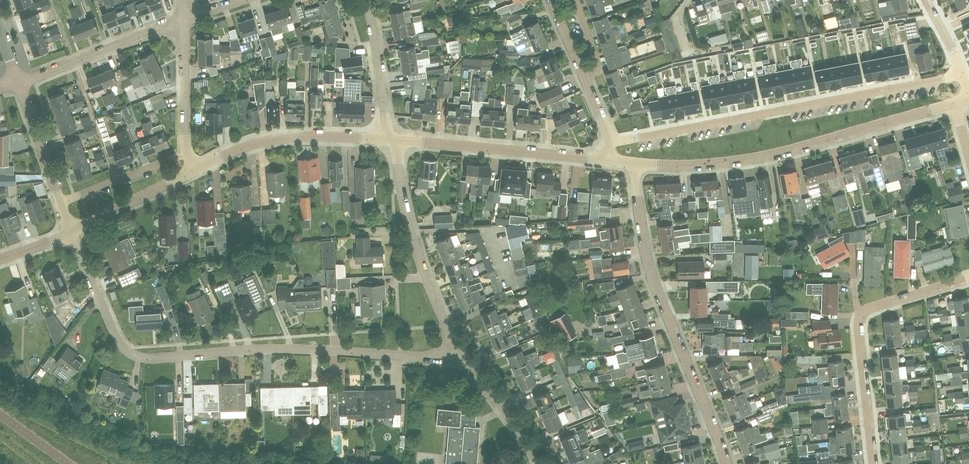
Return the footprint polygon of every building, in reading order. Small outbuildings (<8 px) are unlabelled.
[(17,9),(32,4),(35,3),(34,0),(14,0),(17,9)] [(39,1),(43,11),(46,10),(51,8),(48,0),(42,0),(39,1)] [(84,14),(86,13),(81,0),(73,0),(75,6),(79,16),(81,22),(86,35),(98,31),(93,18),(87,20),(84,14)] [(108,12),(102,14),(107,27),(119,23),(114,9),(111,3),(110,0),(103,0),(105,5),(108,12)] [(111,3),(114,9),(119,23),(131,18),(125,5),(124,0),(110,0),(111,3)] [(134,2),(139,14),(140,16),(147,14),(146,12),(151,10),(147,0),(138,0),(134,2)] [(151,10),(156,8),(156,10),(163,7),(162,5),(163,5),(161,0),(147,0),(151,10)] [(337,8),(334,0),(319,0),(321,5),(305,10),(303,4),(297,6),(301,19),(307,17),(317,13),(337,8)] [(613,0),(601,0),(588,4),(593,17),(606,12),(604,7),(614,3),(613,0)] [(696,10),(700,24),(717,18),(722,17),(721,13),(719,7),(720,7),(718,0),(697,0),(693,1),(696,10)] [(731,0),(718,0),(720,7),(719,7),(721,13),(731,11),(731,13),(733,13),(735,12),(731,0)] [(886,21),(898,18),(909,16),(907,7),(908,6),(907,0),(891,0),(886,1),(887,7),(879,8),(881,14),(883,21),(886,21)] [(967,5),(968,4),(968,1),(968,0),(950,0),(955,11),(967,5)] [(411,10),(423,7),(422,1),(411,3),(410,3),(411,10)] [(645,15),(651,12),(647,1),(641,3),(645,15)] [(499,15),(510,10),(507,4),(496,8),(499,14),(500,21),(505,21),(508,19),(510,25),(522,20),(519,14),(519,13),(499,15)] [(73,18),(79,16),(75,6),(69,9),(73,18)] [(287,25),(286,22),(293,20),(288,6),(277,10),(284,32),(289,30),(288,25),(287,25)] [(464,9),(467,15),(474,12),(472,6),(464,9)] [(340,20),(337,8),(317,13),(318,20),(325,18),(326,24),(340,20)] [(284,32),(277,10),(265,14),(269,28),(270,27),(273,35),(284,32)] [(411,22),(409,10),(404,11),(390,13),(392,25),(411,22)] [(25,31),(40,25),(37,19),(40,18),(38,12),(36,13),(35,14),(35,13),(21,19),(25,31)] [(609,21),(607,15),(594,20),(598,32),(617,26),(615,19),(609,21)] [(859,25),(859,23),(857,15),(851,17),(853,27),(859,25),(860,25),(859,25)] [(447,18),(449,26),(458,24),(457,16),(447,18)] [(257,31),(258,31),(253,17),(238,22),(243,36),(245,42),(251,40),(259,37),(257,31)] [(654,18),(646,21),(647,28),(656,25),(654,18)] [(661,28),(671,25),(669,19),(659,22),(661,28)] [(337,46),(338,33),(344,32),(340,20),(326,24),(322,25),(326,38),(325,45),(337,46)] [(415,33),(413,21),(411,22),(392,25),(395,37),(408,35),(414,33),(415,33)] [(520,43),(543,33),(538,21),(525,27),(528,32),(521,35),(520,31),(518,31),(512,34),(511,35),(515,44),(516,44),(519,43),(520,43)] [(812,32),(822,29),(820,21),(810,24),(812,32)] [(906,36),(919,33),(917,21),(904,23),(906,36)] [(75,40),(86,35),(81,22),(69,27),(75,40)] [(808,34),(804,22),(797,25),(800,36),(808,34)] [(40,25),(25,31),(29,43),(47,37),(52,35),(50,30),(45,31),(43,32),(42,32),(40,25)] [(663,34),(673,30),(671,25),(661,28),(663,34)] [(302,31),(301,26),(294,28),(298,40),(287,44),(289,49),(299,46),(306,43),(304,36),(302,31)] [(602,44),(615,40),(615,39),(621,37),(617,26),(598,32),(602,44)] [(53,28),(50,30),(52,35),(59,32),(58,27),(55,28),(53,28)] [(772,29),(759,32),(762,43),(775,40),(772,29)] [(643,30),(634,34),(636,41),(646,38),(643,30)] [(665,39),(675,36),(673,30),(663,34),(665,39)] [(421,39),(421,40),(430,39),(429,34),(429,31),(415,33),(416,40),(421,39)] [(52,35),(54,40),(61,37),(59,32),(52,35)] [(516,44),(515,44),(518,51),(522,49),(533,44),(535,50),(548,44),(543,33),(520,43),(519,43),(516,44)] [(47,37),(29,43),(34,55),(49,50),(46,43),(49,42),(54,40),(52,35),(47,37)] [(276,49),(272,35),(266,37),(271,55),(272,56),(277,54),(278,54),(276,49)] [(717,45),(728,42),(726,35),(715,38),(717,45)] [(667,45),(677,41),(675,36),(665,39),(667,45)] [(261,55),(253,58),(254,61),(263,59),(262,58),(271,55),(266,37),(259,39),(262,49),(260,50),(261,55)] [(422,46),(439,43),(438,37),(421,40),(422,46)] [(602,44),(606,56),(628,49),(627,48),(626,49),(625,44),(624,45),(621,37),(615,39),(615,40),(602,44)] [(230,39),(230,44),(221,45),(221,44),(213,44),(213,38),(198,38),(199,51),(230,50),(242,51),(239,38),(230,39)] [(654,42),(655,47),(665,44),(664,39),(654,42)] [(752,47),(751,39),(744,41),(745,48),(752,47)] [(669,50),(679,47),(677,41),(667,45),(669,50)] [(910,58),(916,57),(919,69),(920,69),(920,70),(921,71),(927,70),(927,69),(927,68),(933,67),(929,50),(923,51),(921,41),(908,44),(910,58)] [(734,50),(744,49),(742,42),(733,44),(734,50)] [(326,53),(326,46),(312,44),(311,52),(326,53)] [(298,60),(299,46),(289,49),(289,50),(289,56),(291,56),(291,59),(297,59),(297,60),(298,60)] [(349,48),(336,47),(335,67),(343,65),(344,72),(364,69),(362,55),(351,57),(349,48)] [(415,47),(398,49),(399,52),(401,52),(402,60),(429,57),(428,49),(423,50),(423,52),(416,53),(415,47)] [(671,56),(681,52),(679,47),(669,50),(671,56)] [(519,58),(519,52),(507,51),(507,49),(499,49),(500,58),(519,58)] [(631,56),(630,55),(628,49),(606,56),(610,69),(624,64),(622,59),(631,56)] [(230,58),(230,50),(199,51),(199,64),(221,64),(221,57),(230,58)] [(117,70),(122,81),(145,70),(158,64),(152,52),(140,58),(142,63),(132,68),(133,69),(126,73),(124,67),(117,70)] [(673,62),(683,58),(681,52),(671,56),(673,62)] [(906,52),(895,55),(898,73),(909,71),(906,52)] [(895,55),(884,57),(888,76),(888,75),(898,73),(895,55)] [(538,76),(558,67),(554,56),(541,62),(543,66),(533,70),(535,76),(538,76)] [(416,59),(402,61),(403,65),(399,66),(401,74),(404,73),(418,71),(417,65),(430,63),(430,62),(429,57),(424,58),(416,59)] [(884,57),(873,59),(877,78),(888,76),(884,57)] [(801,58),(796,59),(801,89),(814,87),(810,66),(801,67),(801,64),(802,64),(801,58)] [(793,69),(784,71),(788,92),(801,89),(796,59),(790,60),(791,66),(793,66),(793,69)] [(873,59),(862,61),(866,80),(877,78),(873,59)] [(320,108),(320,106),(321,106),(322,92),(317,91),(318,66),(319,66),(319,61),(311,60),(311,66),(310,86),(312,86),(311,106),(316,106),(316,108),(320,108)] [(859,61),(848,64),(851,82),(862,80),(859,61)] [(775,63),(769,64),(775,95),(775,96),(784,94),(784,93),(788,92),(784,71),(775,72),(774,69),(776,69),(775,63)] [(145,70),(122,81),(125,87),(132,84),(132,83),(141,79),(141,80),(148,77),(151,82),(164,76),(158,64),(145,70)] [(767,74),(758,76),(762,97),(775,95),(769,64),(764,65),(765,71),(766,71),(767,74)] [(848,64),(837,66),(841,85),(841,84),(851,82),(848,64)] [(837,66),(826,68),(830,87),(841,85),(837,66)] [(563,78),(564,77),(562,72),(561,72),(558,67),(538,76),(535,76),(539,83),(548,79),(550,84),(563,79),(563,78)] [(427,77),(445,75),(444,68),(426,70),(427,77)] [(623,76),(620,68),(606,74),(610,86),(634,77),(633,72),(623,76)] [(826,68),(815,70),(819,89),(830,87),(826,68)] [(99,73),(104,86),(117,82),(111,69),(99,73)] [(236,69),(230,71),(233,79),(239,77),(236,69)] [(744,69),(739,70),(744,101),(745,102),(753,100),(753,99),(758,98),(754,77),(744,78),(744,75),(745,75),(744,69)] [(326,82),(334,82),(334,71),(326,70),(326,82)] [(736,80),(728,82),(732,103),(744,101),(739,70),(733,71),(734,77),(736,77),(736,80)] [(92,91),(104,86),(99,73),(87,78),(92,91)] [(639,76),(634,77),(610,86),(614,98),(632,92),(631,91),(628,92),(627,92),(625,86),(626,86),(645,79),(643,74),(639,76)] [(719,74),(714,75),(719,105),(732,103),(728,82),(719,83),(719,80),(720,80),(719,74)] [(711,85),(701,87),(705,108),(711,107),(711,108),(720,107),(719,105),(714,75),(708,76),(709,82),(711,82),(711,85)] [(427,77),(415,79),(413,89),(418,89),(417,92),(419,95),(419,103),(412,102),(411,100),(408,100),(406,101),(405,108),(407,110),(411,110),(411,116),(423,117),(426,88),(427,77)] [(522,78),(515,77),(514,84),(524,85),(522,78)] [(351,120),(353,79),(345,78),(344,97),(346,97),(345,102),(339,102),(339,120),(351,120)] [(361,79),(358,79),(353,79),(351,120),(364,121),(365,103),(360,103),(361,95),(361,79)] [(535,92),(532,79),(525,81),(527,89),(535,92)] [(452,91),(453,81),(445,80),(443,97),(449,98),(449,91),(452,91)] [(484,101),(486,81),(479,81),(478,100),(484,101)] [(694,91),(685,92),(689,114),(702,111),(697,81),(691,82),(692,88),(694,88),(694,91)] [(265,95),(265,90),(265,88),(265,82),(253,83),(255,96),(265,95)] [(514,90),(514,86),(508,85),(506,103),(512,104),(514,89),(514,90)] [(675,85),(670,86),(676,116),(676,117),(684,116),(684,114),(689,114),(685,92),(675,94),(675,91),(676,91),(675,85)] [(549,97),(562,91),(560,86),(547,92),(549,97)] [(659,100),(649,102),(649,105),(651,111),(652,118),(662,116),(662,119),(676,116),(670,86),(664,87),(665,93),(667,93),(667,96),(658,98),(659,100)] [(295,119),(296,87),(289,87),(289,98),(287,98),(286,102),(287,102),(286,119),(295,119)] [(304,119),(305,90),(296,90),(296,87),(295,119),(304,119)] [(436,118),(437,105),(438,98),(431,98),(431,88),(426,88),(423,117),(436,118)] [(148,89),(128,97),(130,100),(131,104),(151,96),(149,92),(148,89)] [(275,104),(274,90),(265,90),(265,95),(265,105),(266,105),(267,120),(279,120),(279,104),(275,104)] [(114,91),(108,94),(111,103),(117,101),(114,91)] [(564,97),(562,91),(549,97),(552,103),(553,102),(559,100),(570,126),(582,121),(576,107),(571,110),(565,96),(564,97)] [(49,97),(53,109),(71,104),(69,98),(66,99),(64,92),(59,94),(49,97)] [(151,103),(163,98),(161,92),(149,97),(151,103)] [(542,94),(547,105),(547,114),(556,110),(553,102),(552,103),(549,97),(547,92),(542,94)] [(634,100),(632,92),(614,98),(618,110),(628,107),(630,114),(651,111),(649,105),(644,106),(641,98),(634,100)] [(75,102),(83,99),(81,94),(73,97),(75,102)] [(105,105),(111,103),(108,94),(102,96),(105,105)] [(541,107),(547,105),(542,94),(537,96),(541,107)] [(458,121),(460,96),(455,95),(454,102),(448,102),(446,119),(458,121)] [(470,122),(472,108),(471,108),(472,102),(465,102),(466,97),(460,96),(458,121),(470,122)] [(249,101),(248,97),(238,98),(241,117),(245,116),(246,125),(260,123),(257,106),(256,100),(249,101)] [(163,98),(151,103),(153,108),(145,112),(146,116),(147,117),(156,113),(155,112),(155,110),(166,106),(163,98)] [(493,124),(495,98),(490,98),(490,103),(483,103),(482,109),(481,123),(482,123),(481,125),(488,126),(488,124),(493,124)] [(505,125),(507,111),(502,111),(503,103),(501,103),(502,99),(495,98),(493,124),(498,125),(498,127),(504,127),(505,125)] [(57,122),(72,117),(70,110),(85,105),(83,99),(75,102),(53,109),(57,122)] [(561,132),(566,130),(566,129),(566,128),(570,126),(559,100),(553,102),(558,115),(553,117),(559,130),(560,130),(560,131),(561,132)] [(222,131),(222,115),(231,115),(231,102),(222,102),(216,102),(206,102),(206,110),(206,112),(206,131),(222,131)] [(96,118),(102,115),(98,104),(92,106),(96,118)] [(522,129),(522,127),(527,127),(530,104),(529,104),(529,108),(517,106),(516,112),(517,112),(515,126),(515,128),(522,129)] [(540,129),(541,115),(536,114),(537,104),(530,104),(527,127),(540,129)] [(128,106),(121,109),(125,121),(132,118),(133,117),(128,106)] [(121,112),(113,112),(113,120),(121,120),(121,112)] [(99,128),(100,128),(105,145),(112,143),(106,125),(104,118),(103,116),(97,118),(96,119),(99,128)] [(62,134),(76,129),(72,117),(57,122),(62,134)] [(153,127),(151,120),(145,122),(157,149),(169,145),(164,132),(161,124),(153,127)] [(144,154),(157,149),(145,122),(141,123),(143,128),(142,129),(145,139),(139,141),(144,154)] [(84,126),(86,131),(93,128),(92,123),(84,126)] [(93,128),(86,131),(87,137),(95,134),(93,128)] [(945,135),(943,128),(931,132),(936,147),(935,148),(941,169),(946,167),(949,166),(943,149),(950,147),(950,143),(947,134),(945,135)] [(127,161),(132,159),(128,147),(131,146),(133,145),(127,129),(125,130),(119,132),(122,140),(120,140),(123,148),(113,152),(118,164),(119,164),(120,164),(122,165),(126,163),(127,161)] [(87,137),(86,131),(76,134),(78,139),(79,138),(80,139),(87,137)] [(908,170),(921,166),(918,153),(935,148),(936,147),(931,132),(906,139),(910,154),(904,156),(908,170)] [(7,174),(7,166),(9,166),(10,134),(0,136),(0,174),(7,174)] [(69,156),(84,151),(80,139),(79,138),(78,139),(65,143),(69,156)] [(903,177),(901,168),(897,156),(899,155),(896,142),(879,146),(886,172),(887,172),(890,183),(899,181),(900,182),(899,182),(909,214),(921,210),(919,203),(917,204),(911,184),(910,179),(909,177),(909,175),(903,177)] [(858,152),(865,176),(874,174),(878,185),(879,185),(885,183),(880,166),(873,168),(872,165),(873,165),(870,155),(868,156),(866,150),(858,152)] [(73,168),(88,163),(91,162),(89,157),(86,158),(84,151),(69,156),(73,168)] [(96,160),(103,158),(102,152),(94,155),(96,160)] [(865,176),(858,152),(848,155),(854,175),(858,174),(864,194),(869,192),(868,190),(866,181),(865,176)] [(847,155),(846,153),(841,154),(842,157),(840,157),(842,164),(839,164),(842,174),(845,183),(855,180),(854,175),(848,155),(847,155)] [(98,166),(105,163),(103,158),(96,160),(98,166)] [(302,180),(321,177),(318,158),(299,160),(302,180)] [(339,181),(339,177),(343,177),(343,160),(330,161),(331,177),(334,177),(335,181),(333,181),(333,186),(341,186),(340,181),(339,181)] [(435,178),(436,161),(423,160),(422,176),(419,176),(418,186),(428,187),(428,183),(429,177),(435,178)] [(823,163),(828,178),(831,177),(834,186),(840,184),(840,183),(838,175),(835,165),(833,166),(831,160),(823,163)] [(78,180),(92,175),(88,163),(73,168),(78,180)] [(824,179),(828,178),(823,163),(813,165),(821,191),(821,193),(826,192),(823,180),(824,179)] [(475,201),(476,193),(479,165),(467,164),(466,180),(472,181),(471,192),(470,192),(469,200),(475,201)] [(489,182),(491,166),(479,165),(476,193),(482,194),(482,189),(486,190),(488,187),(489,182)] [(821,191),(813,165),(805,168),(807,174),(804,175),(807,184),(810,194),(821,191)] [(357,196),(374,195),(373,166),(356,167),(357,196)] [(494,195),(500,195),(500,194),(512,196),(515,167),(506,166),(506,168),(502,168),(501,178),(500,188),(494,187),(494,191),(494,195)] [(524,168),(515,167),(512,196),(524,197),(524,198),(530,198),(531,188),(525,187),(526,180),(527,170),(523,170),(524,168)] [(799,177),(798,177),(797,170),(795,170),(795,168),(788,169),(788,172),(793,195),(794,204),(792,204),(793,214),(795,223),(802,222),(799,202),(801,202),(800,195),(801,195),(800,189),(799,183),(800,183),(799,177)] [(940,186),(945,185),(941,169),(936,171),(940,186)] [(282,196),(282,194),(286,193),(284,170),(267,172),(269,195),(275,194),(275,197),(282,196)] [(793,195),(788,172),(780,173),(783,192),(784,192),(785,198),(792,197),(792,204),(794,204),(793,195)] [(560,194),(561,182),(553,182),(554,174),(538,173),(537,189),(551,190),(551,194),(560,194)] [(590,218),(599,217),(602,177),(593,176),(591,192),(592,192),(590,218)] [(770,205),(768,194),(771,193),(769,176),(758,178),(761,194),(761,197),(758,197),(760,207),(759,207),(761,218),(772,216),(770,205)] [(602,177),(599,217),(599,216),(610,217),(611,205),(608,205),(609,199),(610,199),(612,178),(602,177)] [(741,205),(740,195),(746,194),(744,177),(730,179),(732,195),(733,195),(734,206),(741,205)] [(719,186),(718,179),(706,180),(707,194),(706,194),(707,201),(717,200),(718,207),(717,207),(719,217),(725,217),(723,199),(721,186),(719,186)] [(694,195),(706,194),(707,194),(706,180),(693,182),(694,195)] [(323,204),(331,203),(330,202),(329,193),(329,192),(328,183),(321,184),(322,194),(323,204)] [(670,205),(669,183),(656,184),(656,186),(654,186),(654,195),(656,195),(657,197),(662,197),(662,205),(664,205),(664,211),(659,211),(660,220),(672,218),(671,210),(670,205)] [(670,205),(675,204),(675,196),(681,196),(681,183),(669,183),(670,205)] [(235,208),(251,206),(249,184),(232,186),(235,208)] [(951,202),(962,199),(958,186),(947,189),(951,202)] [(464,212),(465,202),(466,192),(459,192),(458,202),(457,211),(464,212)] [(840,208),(848,205),(845,194),(837,196),(840,208)] [(28,202),(25,196),(18,198),(23,212),(29,210),(33,222),(45,217),(38,198),(28,202)] [(214,217),(213,199),(209,199),(209,197),(201,198),(201,200),(197,200),(199,224),(213,223),(214,229),(215,246),(226,245),(225,228),(224,216),(214,217)] [(302,219),(311,218),(311,213),(310,197),(301,197),(302,214),(302,219)] [(6,200),(0,202),(0,213),(6,231),(12,229),(13,232),(21,229),(20,226),(22,225),(17,212),(11,214),(7,202),(6,200)] [(351,217),(361,217),(361,201),(350,201),(351,217)] [(570,220),(578,219),(579,203),(571,202),(570,220)] [(565,218),(566,206),(552,204),(552,211),(548,211),(547,216),(551,216),(565,218)] [(968,233),(962,205),(945,209),(947,218),(949,218),(951,225),(945,227),(948,240),(958,238),(958,236),(968,233)] [(274,224),(274,223),(276,222),(275,208),(263,209),(264,224),(266,223),(266,225),(274,224)] [(263,226),(261,209),(250,210),(252,227),(263,226)] [(745,211),(735,213),(737,225),(747,224),(745,211)] [(856,225),(864,223),(862,217),(865,217),(863,211),(853,214),(856,225)] [(915,239),(916,221),(916,212),(908,215),(907,239),(915,239)] [(176,242),(175,214),(159,215),(159,218),(156,218),(154,220),(155,224),(157,226),(161,225),(162,243),(176,242)] [(435,228),(453,227),(452,215),(434,216),(435,228)] [(569,228),(593,227),(593,219),(568,220),(569,228)] [(507,232),(517,230),(516,224),(506,226),(507,232)] [(591,241),(623,236),(621,224),(606,227),(598,228),(599,235),(590,237),(591,241)] [(687,234),(690,234),(688,228),(673,230),(672,224),(659,226),(661,238),(674,237),(679,236),(687,234)] [(814,240),(832,235),(829,224),(811,229),(814,240)] [(323,230),(327,237),(333,232),(329,226),(323,230)] [(858,240),(858,229),(849,232),(849,243),(857,243),(857,249),(858,240)] [(697,242),(710,241),(709,232),(696,233),(697,242)] [(663,251),(674,249),(675,254),(680,253),(679,248),(678,242),(691,240),(690,234),(687,234),(679,236),(674,237),(661,238),(663,251)] [(440,252),(454,246),(450,235),(441,238),(437,240),(435,240),(440,252)] [(479,250),(485,247),(481,236),(473,239),(475,239),(471,241),(473,246),(474,248),(478,246),(479,250)] [(591,241),(590,238),(580,239),(581,248),(592,246),(600,245),(600,247),(606,249),(609,249),(609,250),(625,248),(623,236),(591,241)] [(817,254),(824,267),(849,254),(843,242),(843,236),(829,243),(831,247),(817,254)] [(369,247),(369,237),(358,237),(358,248),(355,248),(356,263),(383,261),(382,247),(369,247)] [(787,240),(788,251),(798,249),(796,239),(787,240)] [(115,270),(129,264),(125,257),(129,255),(122,240),(105,248),(115,270)] [(180,266),(190,265),(189,253),(188,240),(179,241),(180,266)] [(336,263),(335,240),(321,241),(321,242),(322,254),(323,269),(326,269),(327,287),(337,286),(336,277),(337,278),(336,277),(336,263)] [(910,250),(910,241),(909,241),(895,240),(894,275),(909,276),(910,250)] [(743,252),(743,244),(735,244),(735,252),(743,252)] [(457,253),(454,246),(440,252),(444,263),(465,255),(463,250),(457,253)] [(483,261),(490,259),(485,247),(479,250),(483,261)] [(884,258),(884,248),(874,248),(874,249),(865,249),(864,284),(879,285),(880,258),(884,258)] [(954,262),(949,248),(930,253),(930,251),(920,254),(919,250),(915,251),(915,264),(923,262),(925,271),(954,262)] [(715,263),(727,263),(727,260),(732,260),(732,254),(727,254),(715,254),(715,263)] [(461,264),(459,258),(465,256),(465,255),(444,263),(449,274),(463,269),(470,266),(468,262),(461,264)] [(593,267),(601,266),(602,271),(613,269),(614,274),(629,272),(627,260),(612,263),(611,257),(600,259),(592,260),(593,267)] [(488,272),(494,270),(490,259),(483,261),(488,272)] [(678,278),(704,277),(711,277),(711,270),(704,271),(703,261),(678,261),(678,278)] [(168,273),(180,269),(178,263),(166,266),(168,273)] [(449,274),(453,286),(468,280),(473,278),(469,266),(463,269),(449,274)] [(67,288),(58,267),(43,274),(47,281),(49,281),(55,293),(67,288)] [(758,267),(746,267),(745,279),(757,279),(758,267)] [(205,284),(211,282),(206,270),(200,273),(205,284)] [(494,270),(488,272),(490,278),(492,283),(498,281),(494,270)] [(266,294),(275,290),(268,272),(259,276),(266,294)] [(265,298),(254,275),(245,279),(249,287),(241,291),(244,296),(236,300),(235,300),(244,321),(259,314),(253,303),(265,298)] [(346,277),(343,277),(336,277),(337,278),(337,289),(337,296),(343,295),(343,289),(351,289),(351,277),(346,277)] [(519,287),(530,284),(528,279),(518,281),(519,287)] [(470,285),(468,280),(453,286),(452,287),(451,288),(453,293),(454,293),(456,292),(457,297),(472,291),(482,287),(480,281),(476,283),(476,282),(470,285)] [(502,291),(498,281),(492,283),(496,294),(490,296),(492,303),(507,296),(507,297),(514,294),(512,289),(505,292),(505,291),(502,291)] [(602,290),(614,288),(613,281),(601,282),(602,290)] [(626,286),(624,283),(616,286),(617,289),(619,293),(608,297),(610,301),(620,297),(621,298),(637,292),(633,283),(626,286)] [(807,293),(819,294),(822,294),(822,312),(837,313),(837,284),(820,284),(807,283),(807,293)] [(162,301),(170,297),(163,284),(156,287),(162,301)] [(362,315),(381,314),(380,294),(385,294),(384,285),(361,286),(362,315)] [(28,299),(24,286),(8,291),(16,316),(26,313),(29,324),(45,319),(37,296),(28,299)] [(287,288),(287,286),(278,287),(279,305),(284,304),(284,303),(287,303),(288,310),(305,309),(303,287),(302,287),(303,290),(295,291),(295,288),(287,288)] [(305,309),(322,308),(320,286),(303,287),(305,309)] [(691,300),(706,300),(706,287),(691,287),(691,300)] [(201,295),(199,290),(190,294),(192,299),(190,300),(196,315),(191,317),(190,319),(192,324),(194,324),(199,322),(200,324),(214,318),(204,294),(201,295)] [(475,297),(472,291),(457,297),(462,308),(476,303),(477,303),(486,299),(484,294),(475,297)] [(641,302),(637,292),(621,298),(620,297),(610,301),(612,306),(622,302),(625,308),(641,302)] [(529,306),(535,304),(530,293),(524,296),(529,306)] [(968,309),(968,304),(968,296),(953,299),(955,312),(968,309)] [(706,314),(706,300),(691,300),(691,314),(706,314)] [(768,310),(778,310),(777,301),(767,301),(768,310)] [(619,323),(629,319),(628,319),(645,312),(641,302),(625,308),(627,314),(617,318),(619,323)] [(534,318),(540,315),(535,304),(529,306),(532,313),(525,316),(526,321),(533,318),(534,318)] [(137,329),(164,328),(162,307),(154,308),(155,311),(136,312),(137,329)] [(498,315),(495,307),(481,313),(486,325),(507,315),(506,312),(498,315)] [(719,313),(719,308),(712,308),(712,319),(728,319),(728,313),(719,313)] [(968,322),(968,309),(955,312),(958,325),(968,322)] [(645,314),(645,312),(628,319),(629,319),(619,323),(620,328),(619,328),(621,332),(648,322),(647,320),(649,319),(647,313),(645,314)] [(562,343),(577,336),(565,313),(550,321),(562,343)] [(65,334),(77,318),(71,314),(58,329),(65,334)] [(543,314),(540,315),(534,318),(537,326),(546,322),(543,314)] [(491,336),(505,330),(512,327),(508,316),(507,315),(486,325),(491,336)] [(885,333),(900,331),(898,318),(883,320),(885,333)] [(713,326),(728,326),(728,328),(736,328),(736,319),(728,319),(712,319),(711,319),(710,320),(697,320),(697,330),(713,330),(713,326)] [(826,331),(825,320),(812,322),(813,334),(819,334),(819,337),(815,337),(813,340),(814,347),(816,349),(821,349),(821,347),(840,345),(838,329),(831,330),(826,331)] [(968,335),(968,322),(958,325),(960,337),(968,335)] [(915,330),(906,331),(906,336),(914,335),(915,339),(927,337),(927,335),(926,328),(915,330)] [(515,333),(508,336),(505,330),(491,336),(495,347),(505,343),(507,348),(512,345),(519,342),(516,337),(515,333)] [(886,345),(901,344),(900,331),(885,333),(886,345)] [(625,341),(624,335),(634,333),(633,332),(622,334),(612,337),(609,337),(598,338),(600,347),(625,341)] [(703,333),(703,342),(732,342),(732,336),(725,336),(725,333),(718,333),(703,333)] [(960,337),(952,338),(944,340),(945,346),(953,344),(954,345),(959,344),(960,350),(962,350),(968,349),(968,335),(960,337)] [(656,345),(653,336),(639,339),(633,340),(634,344),(627,346),(628,351),(656,345)] [(548,351),(554,348),(549,337),(543,340),(548,351)] [(525,355),(522,349),(528,347),(526,342),(513,347),(515,352),(508,355),(513,366),(527,360),(538,355),(536,350),(525,355)] [(732,342),(703,342),(703,351),(718,351),(718,348),(732,348),(732,349),(740,348),(740,342),(732,342)] [(616,353),(618,363),(631,360),(638,358),(644,357),(658,354),(656,345),(628,351),(627,351),(627,352),(624,353),(623,352),(616,353)] [(84,361),(73,353),(74,351),(68,347),(58,361),(51,355),(42,366),(51,373),(59,364),(73,374),(84,361)] [(552,362),(559,359),(554,348),(548,351),(552,362)] [(883,367),(898,366),(897,353),(881,354),(883,367)] [(708,366),(713,377),(726,372),(722,361),(725,361),(725,355),(717,355),(717,361),(720,361),(708,366)] [(753,368),(764,364),(761,355),(749,355),(753,368)] [(582,369),(581,359),(575,359),(575,357),(567,358),(569,373),(577,372),(576,370),(582,369)] [(513,366),(517,377),(532,371),(536,369),(531,358),(527,360),(513,366)] [(555,382),(566,377),(559,359),(552,362),(557,373),(552,376),(555,382)] [(633,366),(631,360),(618,363),(620,369),(633,366)] [(819,375),(843,372),(842,360),(829,361),(829,366),(818,367),(819,375)] [(23,376),(28,375),(24,363),(19,364),(23,376)] [(668,377),(665,364),(636,370),(638,377),(648,374),(649,381),(668,377)] [(762,376),(767,374),(764,364),(753,368),(756,379),(757,378),(762,376)] [(900,379),(902,379),(907,378),(907,371),(906,371),(906,365),(898,366),(883,367),(884,380),(900,378),(900,379)] [(613,378),(627,375),(626,368),(620,370),(611,372),(613,378)] [(718,389),(731,383),(737,380),(735,375),(739,373),(737,369),(732,369),(726,372),(713,377),(718,389)] [(122,396),(121,399),(118,405),(125,408),(128,402),(133,390),(126,387),(128,382),(115,376),(116,374),(104,370),(98,386),(122,396)] [(968,370),(968,371),(961,371),(952,372),(953,378),(961,377),(962,378),(967,377),(968,383),(968,370)] [(522,389),(537,382),(532,371),(517,377),(522,389)] [(843,372),(819,375),(817,375),(818,383),(822,382),(822,380),(831,379),(831,385),(831,386),(844,385),(843,372)] [(573,393),(566,377),(555,382),(557,387),(562,385),(567,396),(573,393)] [(643,397),(671,390),(668,377),(649,381),(651,389),(641,391),(643,397)] [(900,379),(900,378),(884,380),(886,393),(909,390),(925,389),(925,385),(921,384),(917,384),(916,384),(908,385),(908,384),(902,385),(902,379),(900,379)] [(753,379),(740,385),(742,390),(743,392),(756,386),(753,379)] [(220,383),(220,410),(220,418),(246,417),(246,410),(246,405),(251,405),(251,393),(246,393),(246,382),(220,383)] [(220,410),(220,383),(194,383),(195,400),(202,400),(202,411),(220,410)] [(173,413),(173,407),(175,407),(174,384),(155,385),(156,407),(165,407),(165,413),(173,413)] [(799,394),(820,392),(824,391),(823,386),(823,384),(806,386),(799,387),(798,387),(799,394)] [(318,385),(292,386),(293,414),(311,413),(311,403),(318,403),(318,413),(328,412),(327,395),(318,395),(318,386),(318,385)] [(293,414),(292,386),(274,387),(274,397),(267,397),(266,387),(260,387),(261,405),(275,404),(275,410),(275,414),(293,414)] [(384,416),(393,416),(393,426),(395,426),(401,426),(402,402),(395,402),(395,397),(396,397),(396,389),(365,390),(366,417),(384,416)] [(926,393),(925,389),(909,390),(909,391),(909,397),(918,396),(918,395),(923,395),(926,393)] [(348,417),(366,417),(365,390),(339,390),(339,397),(338,397),(338,401),(339,401),(339,410),(333,410),(333,429),(340,429),(340,415),(348,415),(348,417)] [(539,408),(553,402),(548,391),(534,397),(539,408)] [(901,392),(901,391),(886,393),(887,406),(902,404),(901,392)] [(727,409),(747,401),(744,395),(737,398),(735,393),(734,392),(732,393),(722,398),(727,409)] [(821,399),(820,392),(799,394),(793,394),(794,401),(794,402),(821,399)] [(571,407),(578,404),(573,393),(567,396),(571,407)] [(826,408),(847,406),(845,393),(832,395),(833,401),(825,402),(826,408)] [(187,421),(186,413),(192,413),(192,397),(184,397),(184,405),(185,427),(190,426),(190,421),(187,421)] [(619,407),(634,404),(632,397),(618,401),(619,407)] [(675,405),(673,404),(672,398),(652,403),(655,415),(664,412),(666,420),(686,416),(685,412),(687,411),(686,404),(684,404),(683,403),(675,405)] [(772,412),(783,407),(788,406),(787,400),(781,401),(781,400),(769,405),(772,412)] [(731,420),(751,412),(747,401),(727,409),(731,420)] [(543,419),(558,413),(553,402),(539,408),(537,409),(540,416),(542,415),(543,419)] [(576,419),(583,416),(578,404),(571,407),(576,419)] [(177,429),(184,429),(184,427),(185,427),(184,405),(177,406),(177,420),(177,429)] [(848,418),(847,406),(826,408),(824,408),(824,415),(834,414),(835,420),(848,418)] [(88,413),(85,410),(81,408),(78,412),(81,414),(84,417),(88,413)] [(475,426),(473,426),(465,425),(465,419),(474,420),(476,420),(476,415),(461,414),(462,410),(438,408),(437,424),(449,425),(446,457),(446,463),(477,463),(478,453),(480,427),(478,427),(475,426)] [(605,418),(613,416),(612,410),(603,412),(605,418)] [(761,422),(770,419),(772,416),(770,412),(757,416),(759,421),(761,422)] [(548,431),(563,424),(558,413),(543,419),(548,431)] [(905,426),(903,413),(888,414),(888,419),(886,420),(887,426),(889,426),(889,427),(905,426)] [(687,419),(686,416),(666,420),(668,428),(658,431),(661,443),(681,438),(680,432),(681,430),(689,428),(689,427),(691,426),(689,419),(687,419)] [(813,426),(828,425),(827,418),(812,419),(813,426)] [(751,428),(748,427),(748,425),(735,430),(739,441),(760,434),(758,428),(755,427),(751,428)] [(813,433),(829,431),(828,425),(813,426),(813,433)] [(891,440),(906,439),(905,426),(889,427),(891,440)] [(584,427),(577,430),(575,427),(562,432),(564,437),(561,438),(565,449),(585,441),(589,439),(584,427)] [(853,434),(852,427),(849,427),(836,428),(837,435),(829,436),(829,441),(832,441),(850,439),(850,435),(853,434)] [(760,434),(739,441),(743,453),(752,450),(756,449),(755,448),(754,444),(767,439),(765,433),(760,434)] [(601,447),(611,443),(608,435),(598,439),(601,447)] [(828,442),(829,451),(830,451),(831,452),(834,452),(834,453),(839,452),(839,453),(852,452),(852,451),(855,451),(854,445),(851,445),(850,439),(832,441),(829,441),(828,442)] [(892,453),(907,451),(906,439),(891,440),(892,453)] [(582,449),(580,444),(585,442),(585,441),(565,449),(570,461),(601,448),(600,447),(590,451),(588,446),(582,449)] [(637,448),(635,441),(627,442),(629,450),(637,448)] [(765,452),(779,448),(777,441),(763,445),(765,452)] [(665,451),(679,448),(677,442),(664,445),(665,451)] [(686,460),(702,457),(700,444),(684,447),(686,460)] [(607,463),(608,463),(612,462),(612,461),(617,458),(614,453),(609,456),(605,459),(601,448),(570,461),(572,463),(606,463),(607,463)] [(781,455),(779,448),(765,452),(767,458),(767,459),(781,455)] [(831,452),(830,451),(829,451),(816,453),(817,460),(834,458),(834,452),(831,452)] [(907,451),(892,453),(893,463),(909,463),(907,451)]
